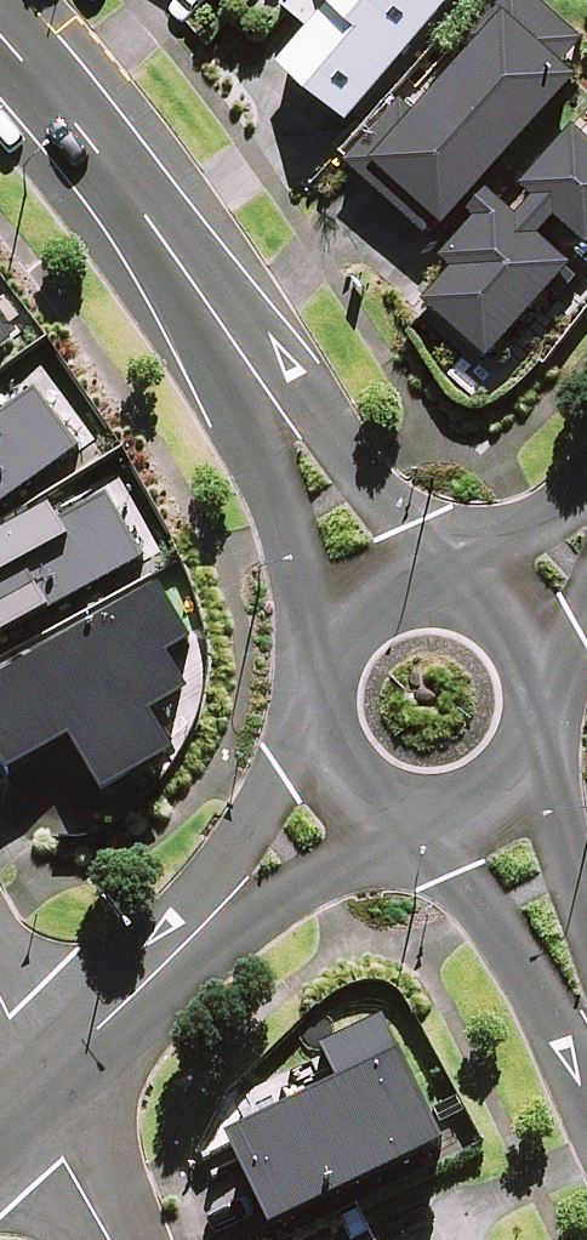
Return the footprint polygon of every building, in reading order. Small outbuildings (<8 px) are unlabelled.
[(272,1238),(446,1153),(383,1029),(323,1058),(340,1093),(227,1146),(272,1238)]
